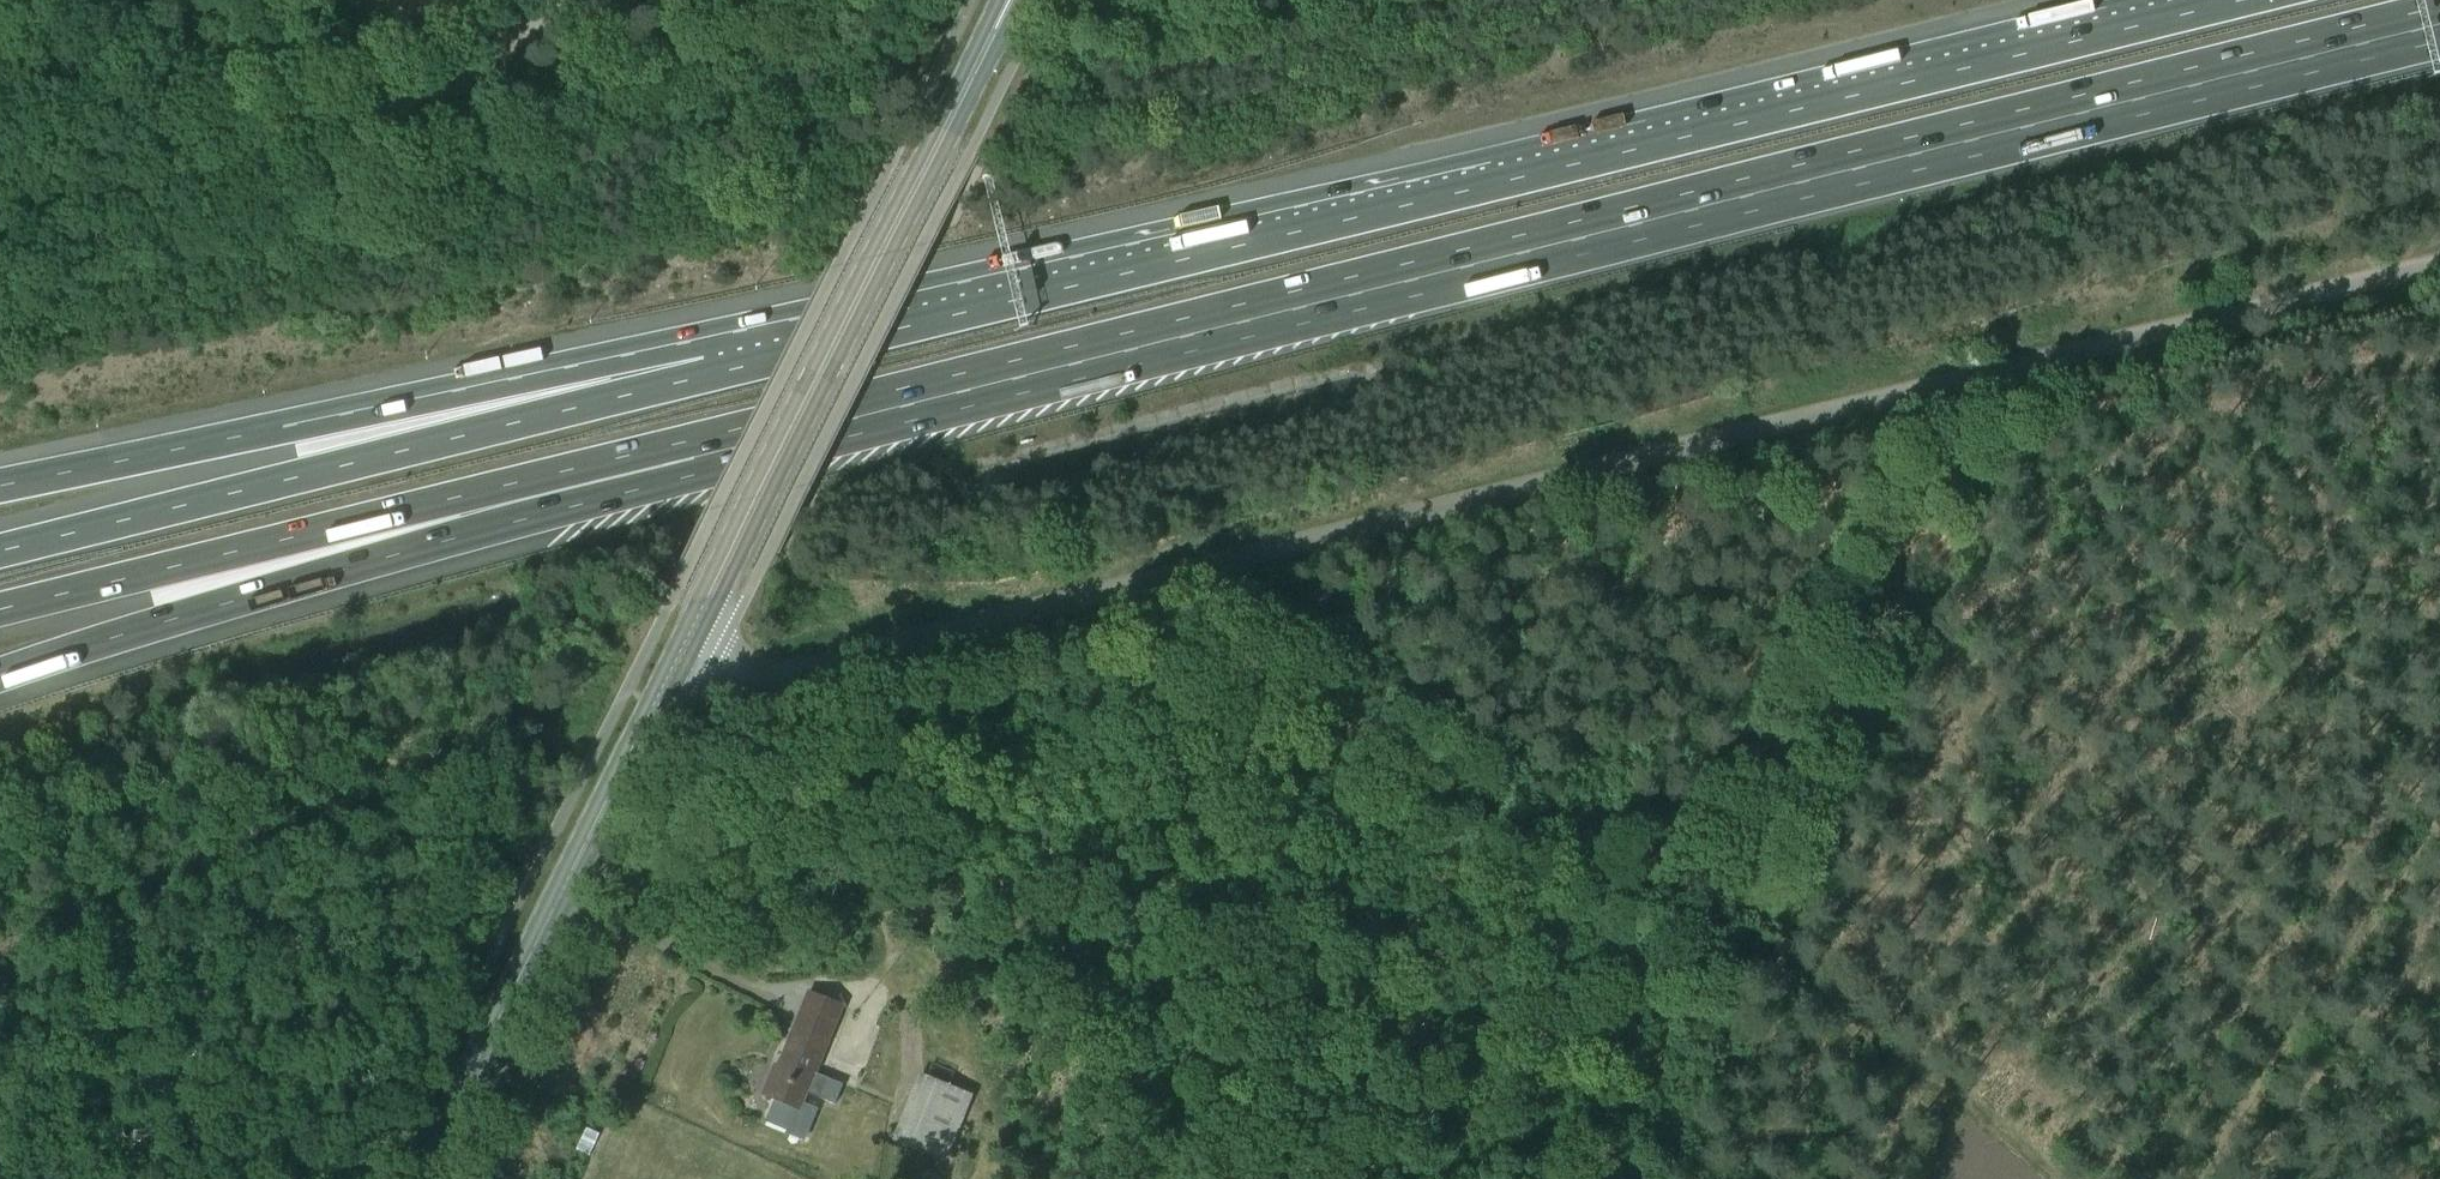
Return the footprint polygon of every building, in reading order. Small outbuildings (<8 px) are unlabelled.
[(810,989),(797,1021),(830,1035),(843,1003),(810,989)] [(823,1052),(791,1039),(778,1067),(784,1070),(772,1098),(775,1100),(766,1120),(807,1138),(821,1108),(803,1101),(808,1090),(821,1095),(820,1098),(835,1104),(844,1084),(815,1072),(823,1052)] [(923,1073),(894,1140),(943,1160),(970,1093),(923,1073)] [(586,1129),(576,1151),(589,1157),(599,1135),(586,1129)]
